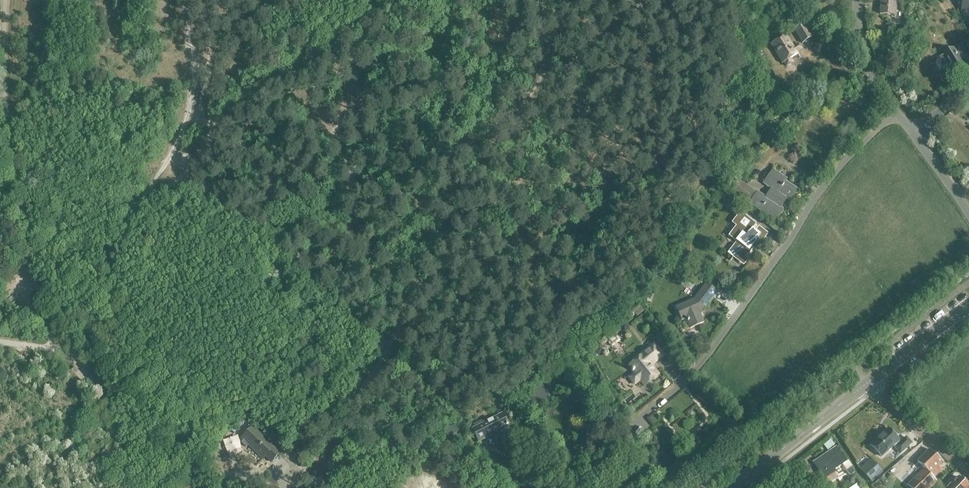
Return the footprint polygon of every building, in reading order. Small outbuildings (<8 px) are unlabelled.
[(894,15),(896,0),(881,0),(880,14),(894,15)] [(961,12),(968,7),(968,0),(955,0),(954,1),(961,12)] [(793,30),(801,43),(810,37),(804,27),(808,25),(807,22),(793,30)] [(797,45),(792,48),(785,36),(770,45),(782,63),(783,63),(785,67),(791,63),(789,59),(796,54),(795,52),(800,49),(797,45)] [(962,44),(940,58),(945,66),(943,68),(949,77),(963,68),(958,61),(968,54),(962,44)] [(784,198),(788,200),(795,190),(783,182),(785,179),(772,171),(765,181),(773,187),(766,197),(757,191),(757,192),(739,180),(732,191),(774,220),(781,210),(778,207),(784,198)] [(758,227),(754,232),(751,230),(756,224),(740,212),(732,223),(736,226),(728,237),(736,243),(727,254),(733,259),(735,256),(743,262),(752,250),(749,248),(753,244),(757,248),(768,234),(758,227)] [(694,269),(690,275),(693,278),(698,272),(694,269)] [(689,328),(702,323),(698,313),(702,311),(716,293),(705,285),(693,300),(675,308),(681,321),(685,319),(689,328)] [(614,335),(608,341),(612,346),(618,341),(614,335)] [(652,380),(653,380),(654,380),(655,380),(655,379),(656,379),(656,378),(657,377),(657,376),(657,375),(650,366),(662,356),(653,345),(634,360),(635,361),(628,367),(634,374),(629,378),(634,385),(639,380),(644,386),(652,380)] [(75,369),(72,372),(83,384),(86,381),(75,369)] [(544,388),(531,394),(537,406),(550,399),(544,388)] [(506,427),(507,426),(502,415),(486,423),(485,419),(473,425),(475,429),(472,430),(478,442),(492,435),(494,440),(509,432),(506,427)] [(451,431),(446,434),(448,438),(453,435),(459,432),(455,424),(449,427),(451,431)] [(252,427),(241,439),(243,441),(245,440),(249,444),(248,446),(263,460),(266,457),(271,462),(280,454),(276,450),(252,427)] [(906,438),(900,443),(898,441),(888,430),(870,446),(881,457),(893,446),(900,454),(911,444),(906,438)] [(224,446),(232,453),(240,444),(233,438),(224,446)] [(907,486),(909,487),(929,487),(936,481),(933,479),(938,474),(942,470),(939,467),(944,463),(929,450),(917,462),(924,469),(907,486)] [(825,479),(829,485),(839,478),(834,471),(842,465),(836,456),(829,461),(830,463),(818,471),(824,480),(825,479)] [(872,461),(861,470),(868,479),(879,471),(872,461)] [(959,478),(951,486),(950,485),(950,486),(950,487),(949,487),(968,487),(959,478)]
